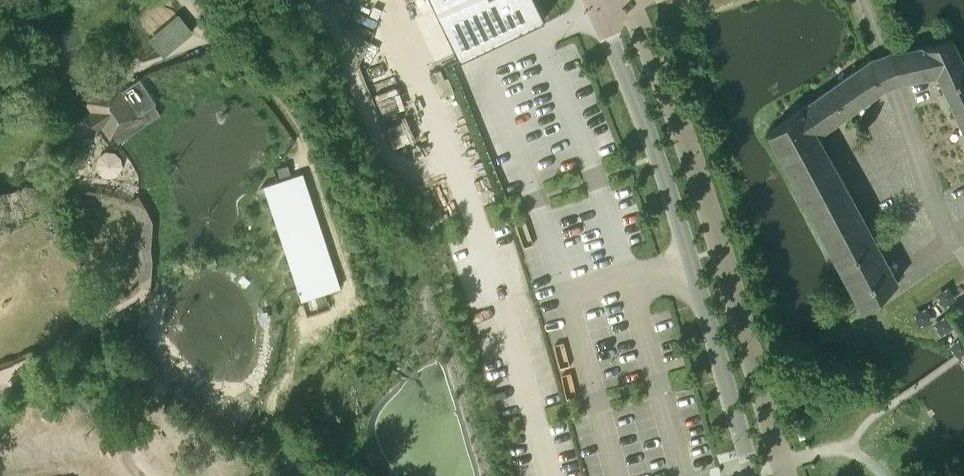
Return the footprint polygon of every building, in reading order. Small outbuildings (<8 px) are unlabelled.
[(548,21),(539,0),(436,0),(462,59),(548,21)] [(152,35),(164,52),(155,58),(160,66),(202,38),(185,13),(152,35)] [(892,83),(901,79),(938,73),(963,130),(963,63),(953,39),(900,53),(899,49),(890,51),(882,54),(892,83)] [(805,111),(817,133),(884,86),(892,83),(882,54),(875,57),(873,58),(805,111)] [(159,106),(143,80),(123,92),(121,88),(105,93),(94,105),(98,111),(91,116),(92,118),(100,130),(107,126),(113,136),(140,118),(159,106)] [(817,133),(805,111),(769,131),(864,309),(875,299),(898,281),(817,133)] [(341,271),(302,169),(279,177),(264,184),(307,296),(345,282),(341,271)] [(137,282),(152,287),(153,244),(154,216),(141,191),(133,197),(130,205),(134,209),(138,225),(137,237),(137,261),(137,282)] [(154,377),(149,382),(157,392),(158,392),(168,384),(160,373),(154,377)]
